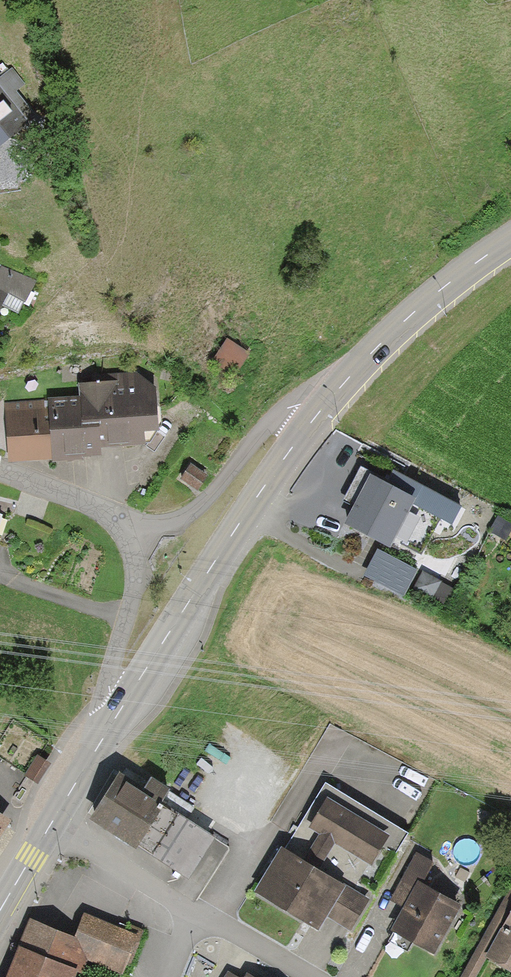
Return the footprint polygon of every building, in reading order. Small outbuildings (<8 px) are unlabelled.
[(35,115),(16,91),(24,85),(10,68),(0,76),(0,143),(35,115)] [(0,262),(0,307),(7,294),(25,302),(37,280),(0,262)] [(100,449),(145,447),(145,442),(154,441),(153,433),(159,433),(156,389),(136,373),(104,375),(104,384),(79,386),(80,397),(50,399),(3,401),(6,464),(52,462),(84,461),(84,458),(100,457),(100,449)] [(191,465),(181,479),(197,491),(207,476),(191,465)] [(385,484),(371,477),(374,473),(360,466),(341,502),(352,507),(341,527),(391,553),(414,508),(451,527),(461,508),(391,472),(385,484)] [(417,571),(378,551),(365,576),(404,596),(417,571)] [(49,764),(38,756),(25,775),(37,783),(49,764)] [(145,790),(121,777),(91,823),(136,852),(139,848),(189,879),(215,839),(186,820),(195,809),(152,780),(145,790)] [(281,851),(255,895),(318,933),(327,917),(351,931),(369,901),(352,890),(368,864),(372,867),(383,848),(395,855),(408,834),(326,785),(285,853),(281,851)] [(11,818),(0,810),(0,836),(11,818)] [(433,957),(461,907),(422,884),(433,863),(417,854),(391,903),(403,909),(390,932),(393,933),(388,942),(407,953),(411,945),(433,957)] [(509,891),(462,976),(473,976),(484,957),(510,971),(510,892),(509,891)] [(77,975),(81,976),(82,976),(88,963),(121,976),(137,936),(85,915),(75,940),(27,920),(4,976),(76,976),(77,975)]
